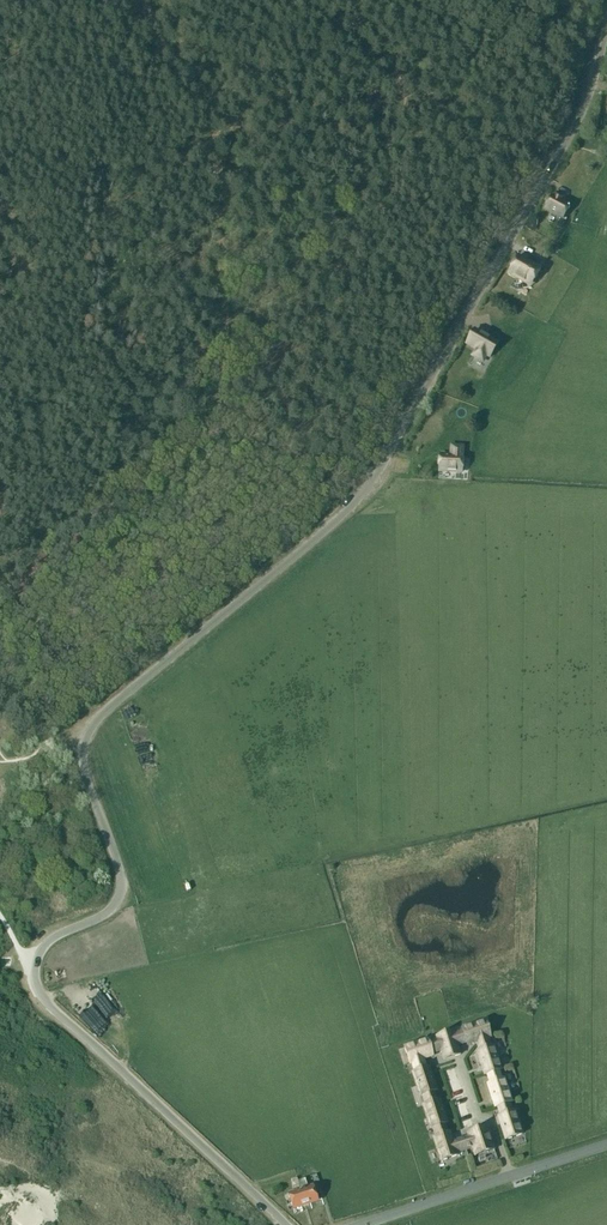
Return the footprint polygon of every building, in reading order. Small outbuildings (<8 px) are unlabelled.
[(556,194),(553,198),(551,197),(545,209),(562,218),(569,206),(561,202),(563,198),(556,194)] [(530,287),(535,279),(541,269),(518,256),(508,274),(530,287)] [(468,340),(478,346),(473,356),(483,361),(487,353),(490,355),(489,357),(490,357),(498,344),(491,340),(491,341),(474,331),(468,340)] [(451,456),(440,455),(439,471),(461,472),(462,457),(462,447),(451,446),(451,456)] [(485,1021),(462,1028),(464,1035),(455,1038),(457,1045),(466,1042),(467,1045),(477,1042),(484,1040),(490,1037),(485,1021)] [(439,1044),(430,1047),(432,1053),(441,1051),(444,1060),(460,1055),(457,1045),(455,1038),(453,1031),(436,1037),(439,1044)] [(430,1047),(427,1040),(404,1047),(409,1064),(416,1061),(419,1071),(426,1068),(423,1059),(433,1056),(432,1053),(430,1047)] [(486,1049),(484,1040),(477,1042),(480,1051),(477,1052),(485,1075),(487,1074),(494,1072),(501,1070),(493,1047),(486,1049)] [(429,1067),(426,1068),(419,1071),(412,1073),(420,1096),(427,1094),(430,1103),(437,1101),(434,1092),(436,1091),(429,1067)] [(494,1072),(487,1074),(490,1083),(487,1084),(495,1107),(498,1107),(505,1104),(511,1102),(504,1079),(497,1081),(494,1072)] [(430,1103),(423,1105),(430,1128),(437,1126),(440,1135),(447,1133),(444,1124),(447,1123),(439,1100),(437,1101),(430,1103)] [(507,1114),(505,1104),(498,1107),(501,1116),(498,1117),(506,1140),(522,1135),(514,1111),(507,1114)] [(469,1137),(462,1139),(466,1150),(472,1148),(475,1156),(494,1150),(487,1127),(468,1133),(469,1137)] [(450,1132),(447,1133),(440,1135),(433,1138),(441,1161),(457,1156),(456,1153),(466,1150),(462,1139),(453,1142),(450,1132)] [(305,1179),(298,1181),(296,1178),(290,1180),(293,1187),(299,1185),(301,1190),(300,1190),(305,1205),(318,1201),(313,1186),(308,1187),(305,1179)] [(305,1205),(300,1190),(288,1194),(293,1209),(305,1205)]
